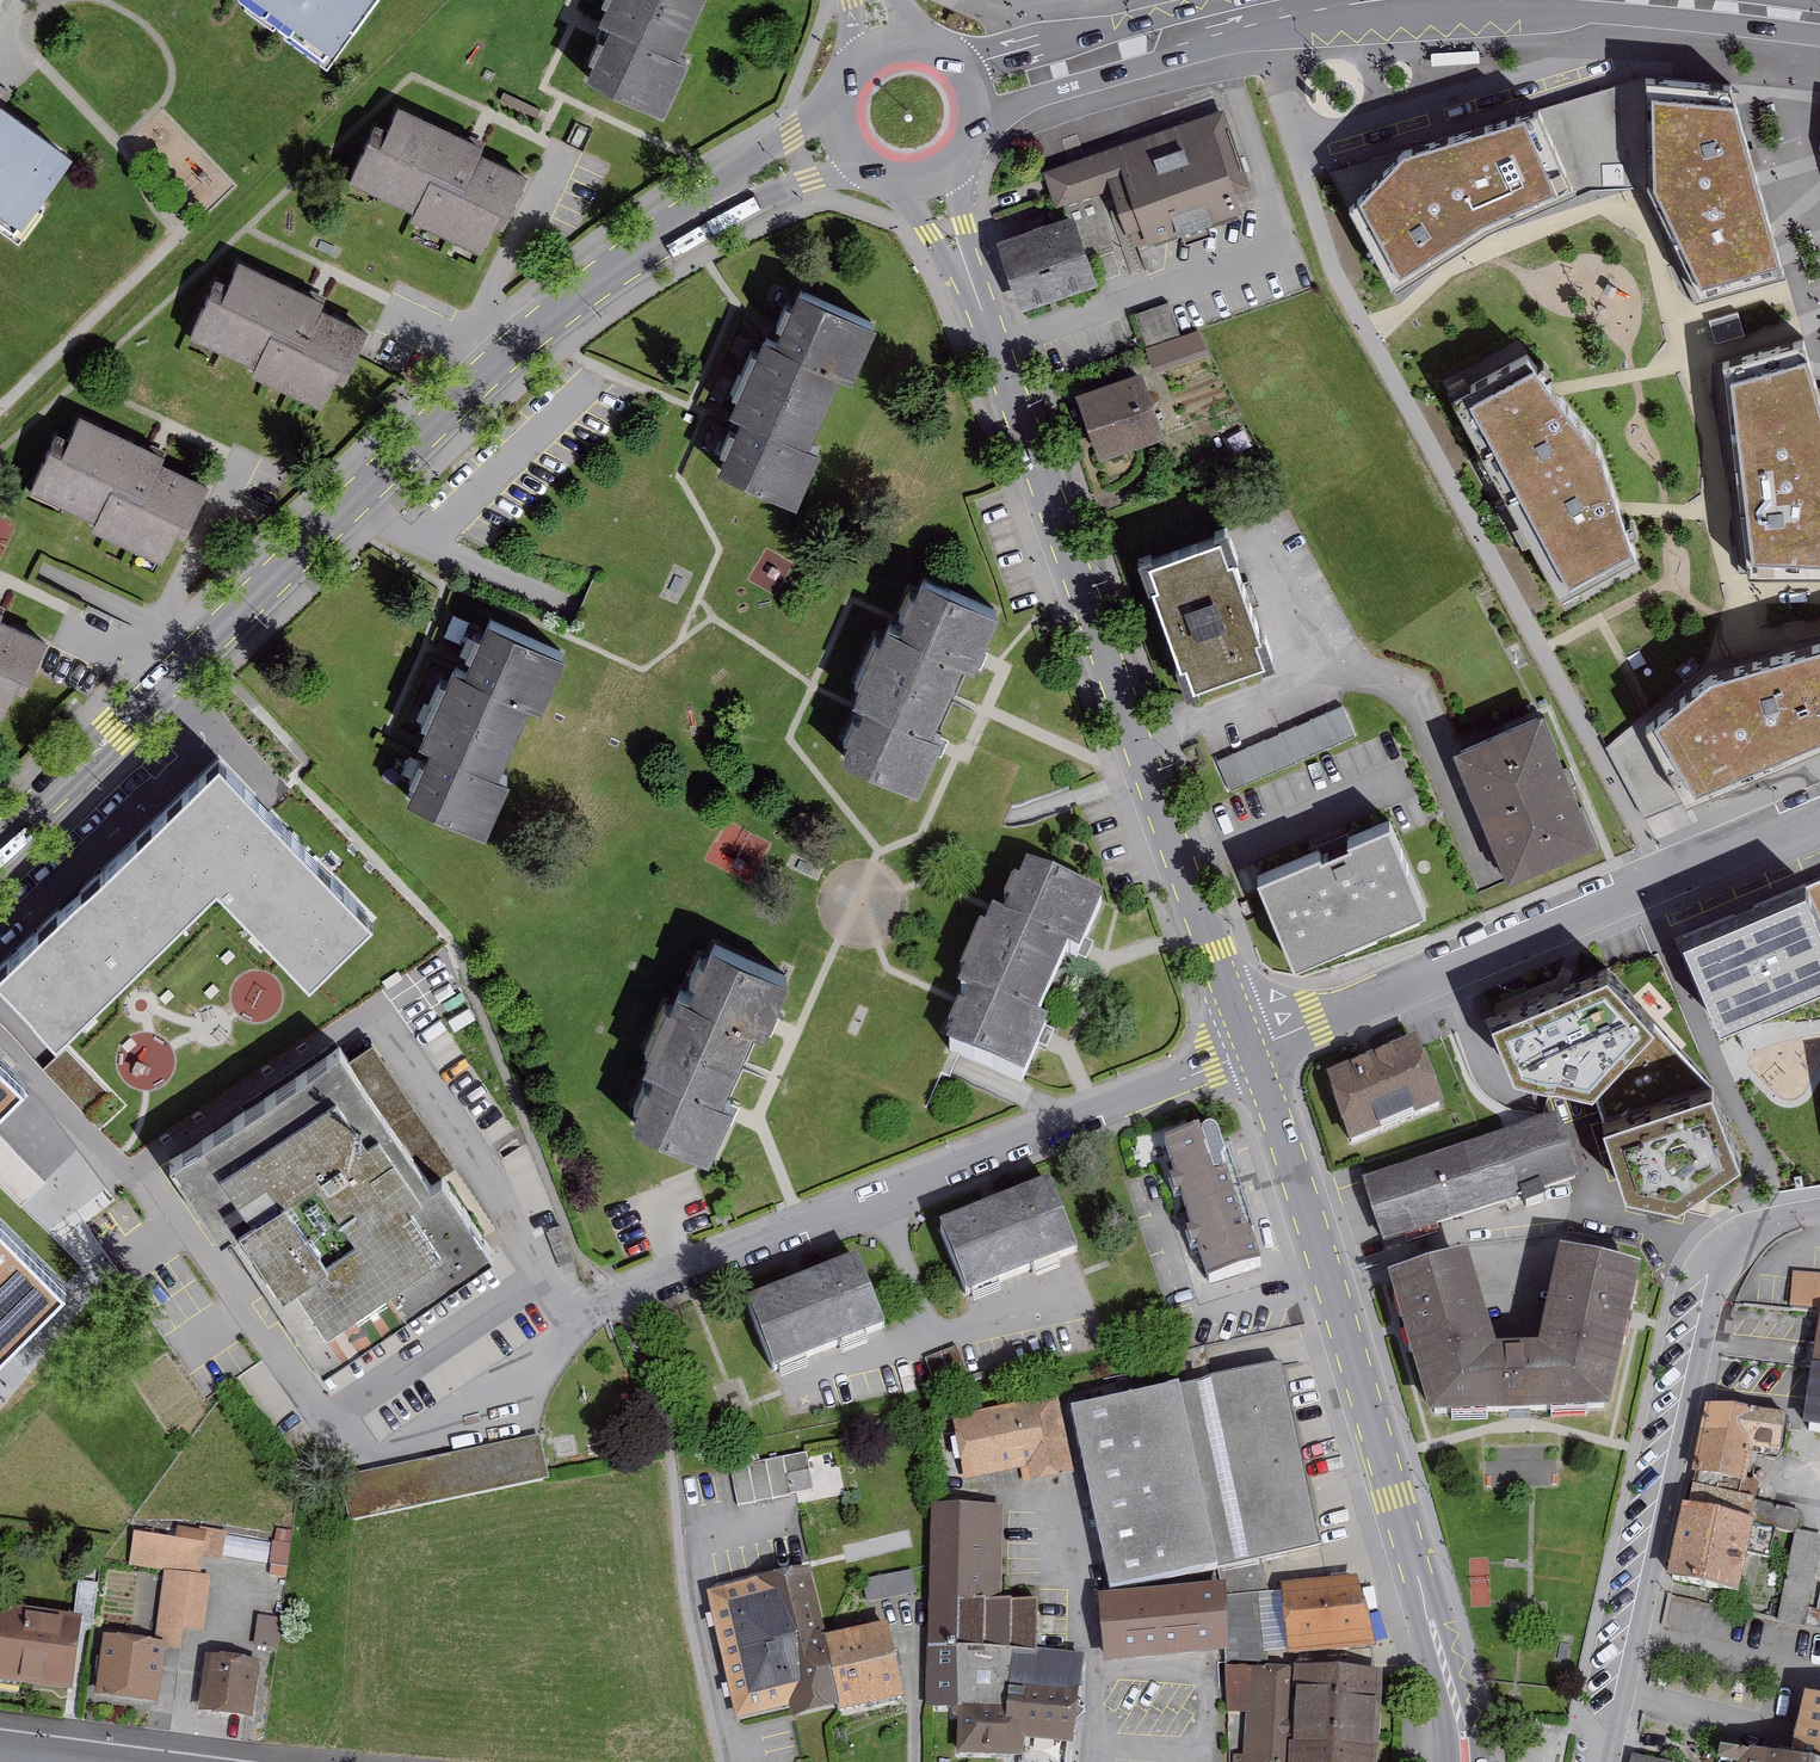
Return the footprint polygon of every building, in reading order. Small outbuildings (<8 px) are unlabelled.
[(328,60),(373,0),(249,0),(328,60)] [(597,28),(608,34),(585,85),(663,121),(688,68),(676,63),(705,0),(610,0),(597,28)] [(1732,88),(1651,83),(1651,174),(1700,299),(1787,274),(1732,88)] [(479,158),(484,148),(399,109),(388,132),(375,126),(347,187),(413,217),(409,226),(479,258),(493,228),(506,234),(530,182),(479,158)] [(19,228),(68,159),(0,110),(0,214),(19,228)] [(1222,115),(1042,176),(1055,212),(1110,193),(1125,238),(1140,233),(1146,248),(1243,215),(1236,195),(1248,191),(1222,115)] [(1355,213),(1399,292),(1477,227),(1561,197),(1528,123),(1407,157),(1355,213)] [(1095,288),(1072,221),(997,246),(1019,313),(1095,288)] [(318,314),(323,304),(237,265),(227,288),(214,282),(186,343),(251,373),(247,382),(318,414),(332,383),(345,389),(369,337),(318,314)] [(853,382),(878,330),(801,294),(778,344),(766,338),(729,417),(740,423),(716,474),(795,510),(820,457),(808,452),(842,377),(853,382)] [(1153,361),(1211,349),(1206,325),(1181,330),(1174,298),(1141,305),(1153,361)] [(1739,311),(1708,319),(1714,341),(1745,333),(1739,311)] [(1732,370),(1751,560),(1819,562),(1819,402),(1805,347),(1732,370)] [(1587,412),(1522,361),(1450,404),(1569,602),(1647,556),(1587,412)] [(1165,436),(1140,373),(1075,398),(1101,462),(1165,436)] [(159,468),(164,457),(78,418),(68,441),(55,435),(27,496),(92,526),(88,535),(159,568),(173,537),(186,543),(210,491),(159,468)] [(1229,562),(1221,540),(1151,564),(1160,590),(1154,592),(1181,670),(1189,667),(1197,690),(1265,666),(1257,642),(1264,640),(1236,560),(1229,562)] [(979,655),(996,618),(923,584),(900,632),(889,626),(854,702),(864,707),(841,756),(916,791),(938,745),(940,740),(929,735),(962,663),(973,669),(979,655)] [(540,711),(565,658),(488,622),(465,672),(453,667),(416,746),(427,751),(403,802),(482,839),(507,786),(495,780),(529,706),(540,711)] [(14,695),(27,701),(51,649),(0,626),(0,725),(14,695)] [(1645,714),(1683,799),(1819,739),(1819,635),(1709,664),(1645,714)] [(1357,733),(1344,704),(1218,759),(1231,788),(1357,733)] [(1683,799),(1645,714),(1607,744),(1644,816),(1663,808),(1683,799)] [(1596,847),(1543,718),(1455,754),(1507,883),(1596,847)] [(216,746),(0,957),(0,981),(55,1037),(219,877),(311,971),(375,909),(216,746)] [(1398,836),(1392,821),(1349,839),(1351,843),(1322,855),(1320,849),(1259,874),(1265,891),(1294,962),(1427,908),(1398,836)] [(1082,945),(1100,905),(1026,871),(1004,920),(992,914),(956,991),(967,996),(944,1045),(1021,1081),(1040,1039),(1045,1029),(1033,1024),(1066,952),(1076,956),(1082,945)] [(1819,982),(1819,916),(1805,882),(1685,935),(1724,1024),(1819,982)] [(766,1018),(784,978),(711,944),(688,992),(676,987),(641,1063),(652,1068),(629,1117),(705,1152),(724,1112),(729,1101),(717,1095),(750,1024),(761,1029),(766,1018)] [(1608,964),(1489,1012),(1514,1072),(1592,1084),(1593,1086),(1627,1181),(1679,1200),(1740,1159),(1713,1079),(1608,964)] [(1440,1111),(1417,1049),(1324,1084),(1348,1146),(1440,1111)] [(427,1186),(338,1052),(173,1160),(166,1164),(219,1244),(228,1238),(317,1370),(490,1257),(439,1179),(427,1186)] [(21,1088),(0,1067),(0,1108),(21,1088)] [(1576,1189),(1556,1126),(1360,1188),(1380,1250),(1522,1205),(1524,1214),(1546,1207),(1543,1199),(1576,1189)] [(1217,1137),(1167,1153),(1209,1285),(1260,1269),(1217,1137)] [(998,1214),(942,1235),(966,1297),(1075,1255),(1050,1193),(998,1214)] [(61,1289),(0,1227),(0,1349),(61,1289)] [(1541,1359),(1498,1359),(1471,1265),(1390,1289),(1431,1427),(1613,1422),(1644,1281),(1563,1263),(1541,1359)] [(749,1310),(777,1377),(884,1332),(856,1265),(803,1288),(749,1310)] [(1791,1276),(1787,1310),(1819,1315),(1819,1280),(1791,1276)] [(1809,1431),(1819,1433),(1819,1326),(1809,1431)] [(1318,1549),(1278,1368),(1069,1415),(1110,1596),(1318,1549)] [(1062,1480),(1047,1404),(950,1423),(962,1484),(1019,1473),(1022,1488),(1062,1480)] [(1778,1460),(1784,1424),(1707,1412),(1695,1483),(1747,1492),(1753,1456),(1778,1460)] [(536,1438),(338,1484),(348,1527),(546,1481),(536,1438)] [(729,1472),(737,1511),(811,1494),(802,1456),(729,1472)] [(1748,1531),(1753,1506),(1693,1493),(1688,1517),(1684,1516),(1669,1588),(1740,1603),(1755,1532),(1748,1531)] [(1021,1761),(1066,1761),(1080,1677),(1082,1665),(1035,1660),(1037,1609),(1001,1608),(1001,1603),(1004,1513),(930,1511),(924,1714),(957,1714),(957,1757),(1022,1759),(1021,1761)] [(1796,1537),(1777,1618),(1805,1624),(1819,1559),(1819,1542),(1796,1537)] [(151,1650),(103,1643),(94,1699),(157,1709),(166,1652),(178,1654),(181,1635),(202,1638),(210,1584),(196,1582),(201,1549),(132,1538),(127,1570),(162,1576),(151,1650)] [(822,1646),(805,1575),(705,1599),(735,1725),(790,1713),(793,1725),(837,1715),(839,1722),(905,1707),(887,1631),(822,1646)] [(907,1576),(863,1584),(867,1604),(910,1596),(907,1576)] [(77,1608),(96,1610),(98,1578),(80,1577),(77,1608)] [(1374,1646),(1358,1577),(1283,1584),(1290,1654),(1374,1646)] [(1222,1589),(1098,1603),(1106,1674),(1215,1662),(1230,1660),(1222,1589)] [(75,1625),(0,1616),(0,1689),(66,1697),(75,1625)] [(257,1669),(206,1662),(198,1717),(249,1725),(257,1669)] [(1381,1680),(1226,1672),(1224,1718),(1244,1719),(1242,1761),(1230,1761),(1377,1761),(1381,1680)] [(1818,1761),(1819,1761),(1819,1695),(1807,1693),(1793,1756),(1818,1761)] [(1793,1756),(1724,1744),(1721,1761),(1818,1761),(1793,1756)]
